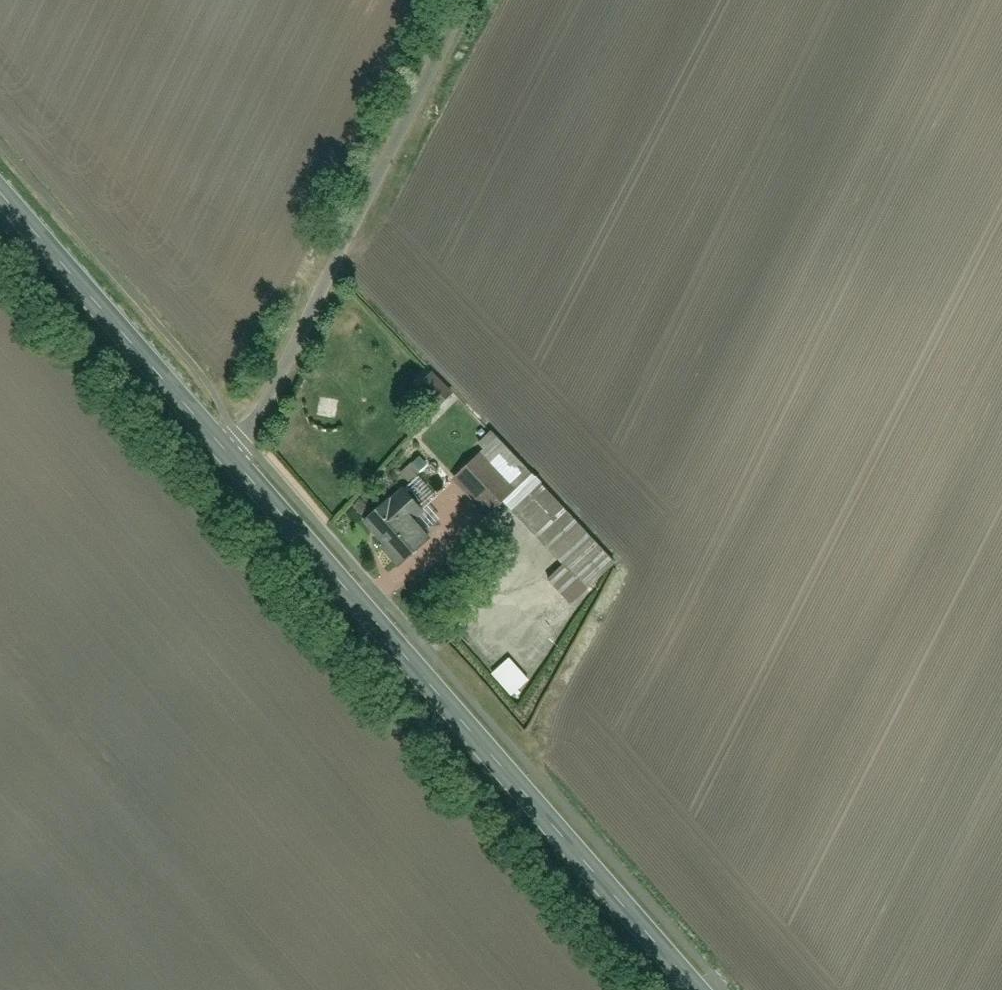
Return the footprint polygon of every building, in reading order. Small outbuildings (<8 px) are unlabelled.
[(612,562),(488,435),(465,466),(562,565),(545,583),(571,607),(612,562)] [(427,548),(405,524),(432,500),(414,481),(361,528),(400,572),(427,548)] [(511,662),(494,678),(513,699),(531,684),(511,662)]
